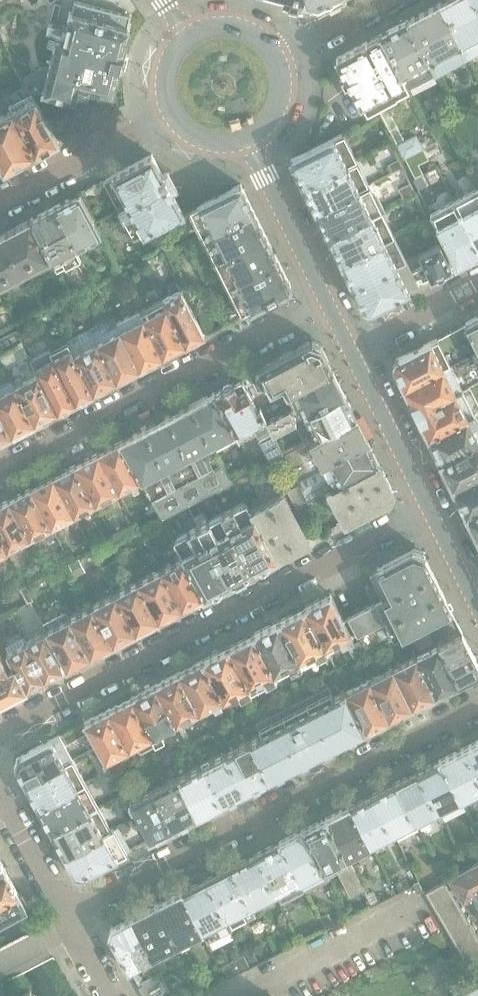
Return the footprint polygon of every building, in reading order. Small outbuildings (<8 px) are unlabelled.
[(45,65),(24,77),(27,83),(34,95),(43,90),(74,98),(77,90),(87,92),(89,85),(91,86),(90,88),(91,88),(93,88),(94,87),(112,91),(119,67),(121,67),(121,66),(125,53),(125,52),(123,51),(129,26),(127,26),(130,15),(98,7),(74,0),(72,12),(70,11),(64,36),(57,34),(56,38),(54,46),(49,66),(45,65)] [(473,0),(445,0),(439,3),(467,55),(477,49),(477,9),(473,0)] [(389,30),(381,34),(407,83),(408,86),(435,72),(467,55),(439,3),(398,25),(398,24),(389,29),(389,30)] [(410,89),(407,83),(381,34),(367,41),(391,88),(396,97),(410,89)] [(391,88),(367,41),(338,56),(336,57),(337,59),(346,75),(340,79),(345,89),(352,85),(361,102),(360,102),(361,104),(362,103),(367,113),(396,97),(391,88)] [(58,141),(34,95),(27,83),(17,89),(21,97),(9,103),(12,110),(35,153),(58,141)] [(12,110),(0,116),(0,165),(2,170),(3,169),(3,170),(5,169),(33,154),(35,153),(12,110)] [(356,160),(343,133),(291,159),(304,184),(349,163),(356,160)] [(422,147),(416,135),(406,140),(397,145),(396,141),(391,144),(395,151),(400,149),(404,157),(422,147)] [(168,184),(164,176),(152,154),(112,175),(112,176),(103,180),(119,210),(168,184)] [(361,188),(349,163),(304,184),(316,209),(361,188)] [(410,183),(399,189),(403,197),(414,192),(410,183)] [(184,213),(168,184),(119,210),(134,239),(158,226),(163,234),(183,223),(179,216),(184,213)] [(202,234),(253,208),(241,184),(190,208),(191,209),(189,210),(202,234)] [(477,187),(453,199),(477,247),(477,188),(477,187)] [(374,213),(361,188),(316,209),(329,235),(374,213)] [(101,233),(80,193),(55,206),(77,246),(101,233)] [(453,199),(428,213),(456,265),(477,254),(477,247),(453,199)] [(77,246),(55,206),(30,219),(50,258),(52,260),(57,269),(81,255),(77,246)] [(266,235),(253,208),(202,234),(202,236),(196,239),(198,242),(204,239),(215,261),(266,235)] [(386,239),(374,213),(329,235),(341,260),(386,239)] [(6,279),(7,281),(27,270),(37,265),(36,263),(45,258),(47,260),(50,258),(30,219),(7,232),(0,235),(0,282),(6,279)] [(289,281),(266,235),(215,261),(217,265),(213,268),(215,272),(220,270),(237,304),(221,312),(226,323),(285,292),(288,291),(290,288),(290,284),(289,281)] [(398,263),(386,239),(341,260),(354,286),(398,263)] [(452,267),(447,256),(438,242),(419,252),(425,265),(405,276),(411,288),(419,285),(414,276),(418,274),(423,282),(452,267)] [(411,288),(405,276),(398,263),(354,286),(363,304),(362,304),(365,307),(368,309),(372,309),(374,308),(411,288)] [(101,279),(97,272),(91,275),(95,282),(101,279)] [(181,289),(163,299),(186,343),(186,344),(204,334),(198,323),(181,289)] [(216,328),(201,298),(193,302),(203,320),(209,332),(216,328)] [(186,343),(163,299),(139,311),(162,355),(186,343)] [(162,355),(139,311),(116,323),(139,368),(162,355)] [(139,368),(116,323),(112,317),(89,329),(116,380),(139,368)] [(465,323),(477,348),(477,317),(465,323)] [(396,360),(394,363),(394,367),(395,368),(404,387),(475,350),(462,325),(431,341),(398,358),(396,360)] [(30,357),(16,329),(0,338),(0,356),(9,373),(34,422),(58,410),(30,357)] [(89,329),(67,341),(93,392),(116,380),(89,329)] [(67,341),(66,340),(49,349),(76,401),(93,392),(67,341)] [(289,394),(334,372),(321,345),(310,341),(263,366),(242,377),(242,378),(260,409),(262,408),(270,405),(289,394)] [(76,401),(49,349),(48,348),(30,357),(58,410),(76,401)] [(404,387),(412,402),(411,402),(415,410),(416,412),(461,389),(477,380),(477,357),(475,350),(404,387)] [(298,418),(306,414),(345,394),(334,372),(289,394),(293,403),(274,413),(270,405),(262,408),(268,421),(271,428),(273,431),(298,418)] [(0,378),(0,412),(12,434),(34,422),(9,373),(0,378)] [(268,421),(262,408),(260,409),(242,378),(234,382),(221,389),(215,393),(214,392),(211,393),(232,434),(235,432),(239,439),(255,431),(270,458),(284,451),(273,431),(271,428),(268,421)] [(416,412),(428,437),(429,436),(474,413),(477,411),(477,380),(461,389),(416,412)] [(211,393),(190,404),(215,450),(230,441),(227,436),(232,434),(211,393)] [(356,417),(345,394),(306,414),(318,437),(356,417)] [(232,482),(227,474),(190,404),(120,441),(141,481),(161,518),(221,487),(232,482)] [(429,436),(441,461),(477,442),(477,411),(474,413),(429,436)] [(12,434),(0,412),(0,440),(12,434)] [(297,477),(368,440),(356,417),(318,437),(310,442),(307,443),(288,452),(285,454),(286,457),(296,475),(297,477)] [(288,452),(307,443),(302,436),(285,445),(288,452)] [(329,490),(380,465),(368,440),(297,477),(300,483),(303,489),(306,495),(309,500),(329,490)] [(119,492),(141,481),(120,441),(98,453),(119,492)] [(441,461),(445,470),(452,485),(477,473),(477,442),(441,461)] [(119,492),(98,453),(76,464),(96,503),(119,492)] [(296,475),(286,457),(277,462),(286,481),(296,475)] [(253,462),(227,474),(231,482),(234,481),(257,469),(253,462)] [(96,503),(76,464),(54,476),(74,515),(96,503)] [(390,498),(392,490),(380,465),(329,490),(345,521),(390,498)] [(467,514),(477,508),(477,473),(452,485),(453,487),(466,514),(467,514)] [(74,515),(54,476),(30,488),(51,527),(74,515)] [(294,486),(288,489),(291,495),(303,489),(300,483),(294,486)] [(51,527),(30,488),(8,500),(29,538),(51,527)] [(303,489),(291,495),(294,501),(306,495),(303,489)] [(309,540),(284,492),(251,510),(276,558),(309,540)] [(306,495),(294,501),(297,507),(301,505),(309,500),(306,495)] [(8,500),(0,504),(0,540),(6,550),(29,538),(8,500)] [(276,558),(251,510),(245,501),(222,513),(252,570),(276,558)] [(301,505),(297,507),(301,515),(305,513),(301,505)] [(467,514),(477,537),(477,508),(467,514)] [(252,570),(222,513),(208,520),(198,526),(229,582),(252,570)] [(305,513),(301,515),(306,523),(310,521),(305,513)] [(310,521),(306,523),(310,531),(314,528),(310,521)] [(229,582),(198,526),(173,539),(176,543),(183,557),(204,595),(229,582)] [(375,602),(433,572),(423,553),(413,550),(364,574),(370,585),(367,587),(375,602)] [(204,595),(183,557),(161,568),(182,607),(204,595)] [(182,607),(161,568),(138,580),(159,619),(182,607)] [(357,633),(442,590),(433,572),(375,602),(347,616),(357,633)] [(159,619),(138,580),(115,592),(136,631),(159,619)] [(442,590),(357,633),(362,642),(357,644),(362,654),(425,621),(436,644),(457,684),(475,674),(475,675),(477,673),(477,663),(442,590)] [(136,631),(115,592),(91,605),(112,644),(136,631)] [(330,593),(303,607),(326,651),(353,637),(344,618),(330,593)] [(112,644),(91,605),(69,616),(90,656),(112,644)] [(303,607),(277,620),(301,665),(326,651),(303,607)] [(55,624),(46,629),(67,668),(90,656),(69,616),(66,612),(53,619),(55,624)] [(277,620),(251,634),(275,678),(301,665),(277,620)] [(63,670),(43,632),(24,643),(22,644),(42,681),(63,670)] [(251,634),(227,647),(246,685),(250,692),(263,684),(275,678),(251,634)] [(21,637),(6,645),(9,651),(6,652),(14,666),(11,668),(24,691),(42,681),(22,644),(24,643),(21,637)] [(362,654),(357,644),(356,642),(347,646),(353,658),(362,654)] [(457,684),(436,644),(413,656),(434,695),(457,684)] [(246,685),(227,647),(203,659),(223,698),(237,690),(241,697),(250,692),(246,685)] [(0,654),(0,673),(8,669),(0,654)] [(434,695),(413,656),(390,667),(410,707),(434,695)] [(223,698),(203,659),(180,671),(200,710),(223,698)] [(410,707),(390,667),(371,677),(391,717),(410,707)] [(11,668),(9,669),(8,669),(0,673),(0,703),(24,691),(11,668)] [(200,710),(180,671),(156,684),(176,722),(200,710)] [(391,717),(371,677),(346,690),(366,730),(391,717)] [(156,684),(132,697),(155,741),(165,737),(161,730),(176,722),(156,684)] [(316,692),(293,704),(318,754),(366,730),(346,690),(345,688),(340,690),(341,692),(333,696),(328,686),(316,692)] [(132,697),(109,709),(129,747),(137,743),(141,749),(155,741),(132,697)] [(260,733),(250,738),(270,779),(318,754),(293,704),(269,716),(255,723),(260,733)] [(129,747),(109,709),(93,717),(92,717),(84,722),(97,746),(105,760),(129,747)] [(189,737),(183,725),(179,727),(181,731),(185,739),(189,737)] [(72,759),(59,735),(20,756),(17,758),(16,761),(16,765),(17,766),(26,783),(72,759)] [(221,740),(221,741),(226,752),(246,791),(270,779),(250,738),(238,745),(234,738),(227,742),(225,738),(221,740)] [(464,747),(477,773),(477,740),(464,747)] [(110,768),(105,760),(97,746),(88,751),(100,773),(110,768)] [(194,748),(193,749),(201,764),(221,803),(246,791),(226,752),(207,761),(199,746),(194,748)] [(464,747),(441,759),(462,800),(477,792),(477,773),(464,747)] [(72,759),(26,783),(34,797),(39,806),(78,785),(85,782),(72,759)] [(462,800),(441,759),(439,760),(419,771),(440,812),(462,800)] [(182,762),(173,767),(178,775),(198,815),(207,811),(221,803),(201,764),(187,771),(182,762)] [(440,812),(419,771),(396,782),(417,823),(437,813),(441,822),(444,821),(440,812)] [(178,775),(154,787),(175,827),(198,815),(178,775)] [(78,785),(39,806),(40,808),(51,829),(90,809),(98,805),(85,782),(78,785)] [(417,823),(396,782),(374,793),(395,834),(417,823)] [(154,787),(128,800),(136,816),(148,841),(175,827),(154,787)] [(395,834),(374,793),(351,805),(371,846),(395,834)] [(90,809),(51,829),(64,852),(111,829),(98,805),(90,809)] [(371,846),(351,805),(349,806),(328,816),(349,858),(371,846)] [(349,858),(328,816),(305,828),(325,869),(335,864),(350,894),(364,887),(351,863),(341,868),(339,863),(349,858)] [(111,829),(64,852),(74,870),(74,871),(76,873),(80,874),(83,874),(85,874),(84,873),(127,852),(114,827),(111,829)] [(305,828),(279,841),(279,842),(300,882),(301,881),(306,890),(329,878),(325,869),(305,828)] [(279,842),(256,853),(276,894),(281,903),(306,890),(301,881),(300,882),(279,842)] [(276,894),(256,853),(231,866),(252,906),(276,894)] [(448,878),(463,902),(473,896),(477,893),(477,861),(448,878)] [(231,866),(207,879),(232,928),(257,916),(252,906),(231,866)] [(18,891),(5,868),(0,871),(0,901),(18,891)] [(207,879),(182,891),(205,936),(207,942),(233,930),(232,928),(207,879)] [(446,882),(425,893),(474,976),(477,974),(477,936),(446,882)] [(379,902),(373,890),(367,894),(372,906),(379,902)] [(0,901),(0,920),(12,914),(26,906),(18,891),(0,901)] [(205,936),(182,891),(157,903),(178,944),(193,937),(195,941),(205,936)] [(178,944),(157,903),(132,916),(131,917),(152,958),(178,944)] [(319,914),(326,929),(333,926),(325,911),(319,914)] [(152,958),(131,917),(111,926),(111,927),(109,934),(113,942),(113,941),(128,968),(129,969),(152,958)] [(260,963),(252,946),(243,951),(245,955),(251,967),(260,963)] [(244,955),(222,966),(228,977),(250,966),(244,955)] [(160,971),(141,981),(143,985),(139,987),(144,995),(158,995),(170,989),(160,971)] [(452,991),(455,995),(477,995),(477,977),(452,991)]
